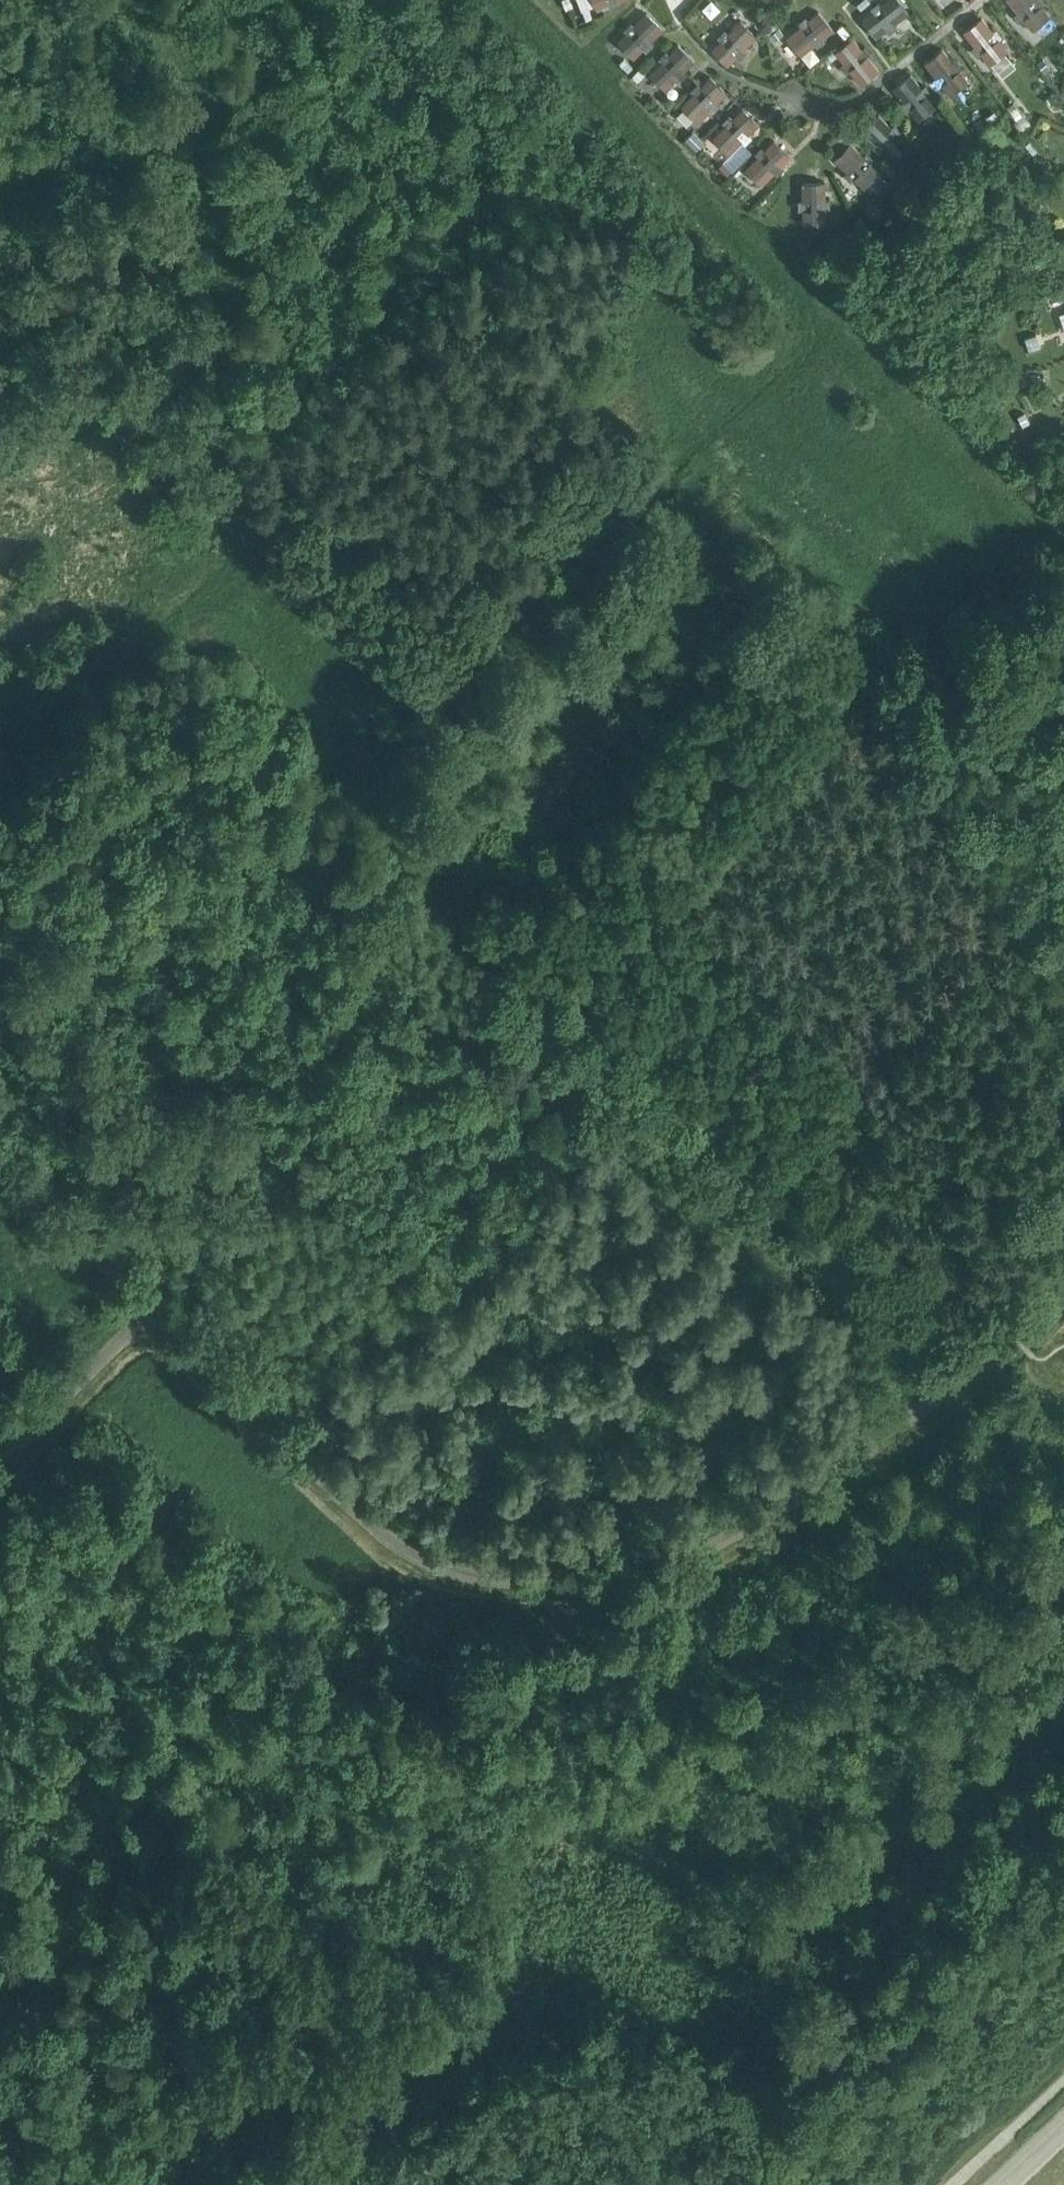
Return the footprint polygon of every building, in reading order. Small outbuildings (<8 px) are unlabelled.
[(595,8),(608,3),(609,7),(618,3),(617,0),(592,0),(595,8)] [(876,38),(887,29),(889,33),(897,27),(894,23),(909,13),(899,0),(888,0),(881,5),(878,2),(870,8),(873,11),(862,20),(876,38)] [(1014,14),(1020,22),(1023,19),(1032,30),(1049,16),(1041,5),(1044,3),(1042,0),(1008,0),(1017,12),(1014,14)] [(786,36),(800,54),(811,46),(814,49),(821,43),(819,40),(833,29),(819,11),(805,22),(802,19),(794,25),(797,28),(786,36)] [(617,42),(633,58),(646,45),(649,48),(656,42),(653,39),(662,29),(646,13),(636,23),(633,20),(627,26),(630,29),(617,42)] [(963,31),(974,46),(971,48),(977,56),(980,53),(989,64),(1007,50),(998,39),(1002,36),(996,29),(992,31),(981,17),(963,31)] [(711,49),(727,65),(736,56),(739,59),(746,52),(743,49),(756,36),(740,20),(727,33),(724,30),(717,37),(720,40),(711,49)] [(835,52),(843,63),(840,65),(846,73),(849,70),(860,84),(878,70),(867,56),(870,54),(864,46),(861,48),(853,38),(835,52)] [(649,74),(665,90),(678,77),(681,80),(687,73),(684,70),(694,61),(678,44),(668,54),(665,51),(658,58),(661,61),(649,74)] [(924,63),(935,77),(932,80),(938,87),(941,85),(950,95),(968,81),(959,70),(962,68),(956,60),(953,63),(942,49),(924,63)] [(903,102),(900,104),(906,112),(909,109),(918,120),(936,106),(927,95),(930,93),(924,85),(921,88),(910,74),(892,88),(903,102)] [(681,105),(697,122),(709,109),(712,112),(719,105),(716,102),(726,92),(710,76),(700,86),(697,83),(690,90),(693,93),(681,105)] [(757,81),(753,89),(773,100),(777,92),(757,81)] [(722,122),(726,125),(713,137),(729,153),(741,141),(744,144),(751,137),(748,134),(758,124),(742,108),(732,118),(729,115),(722,122)] [(875,143),(872,146),(879,153),(882,150),(891,160),(907,143),(898,134),(901,131),(894,124),(891,127),(878,114),(862,131),(875,143)] [(693,131),(685,139),(696,150),(703,141),(693,131)] [(754,154),(757,157),(745,169),(761,185),(773,173),(776,176),(783,169),(780,166),(790,156),(774,140),(764,150),(761,147),(754,154)] [(834,159),(847,171),(844,175),(851,181),(854,178),(863,188),(879,172),(869,162),(872,159),(866,152),(863,155),(850,143),(834,159)] [(802,200),(798,200),(798,210),(802,210),(803,223),(825,223),(825,209),(829,209),(829,199),(825,199),(824,182),(801,182),(802,200)]
